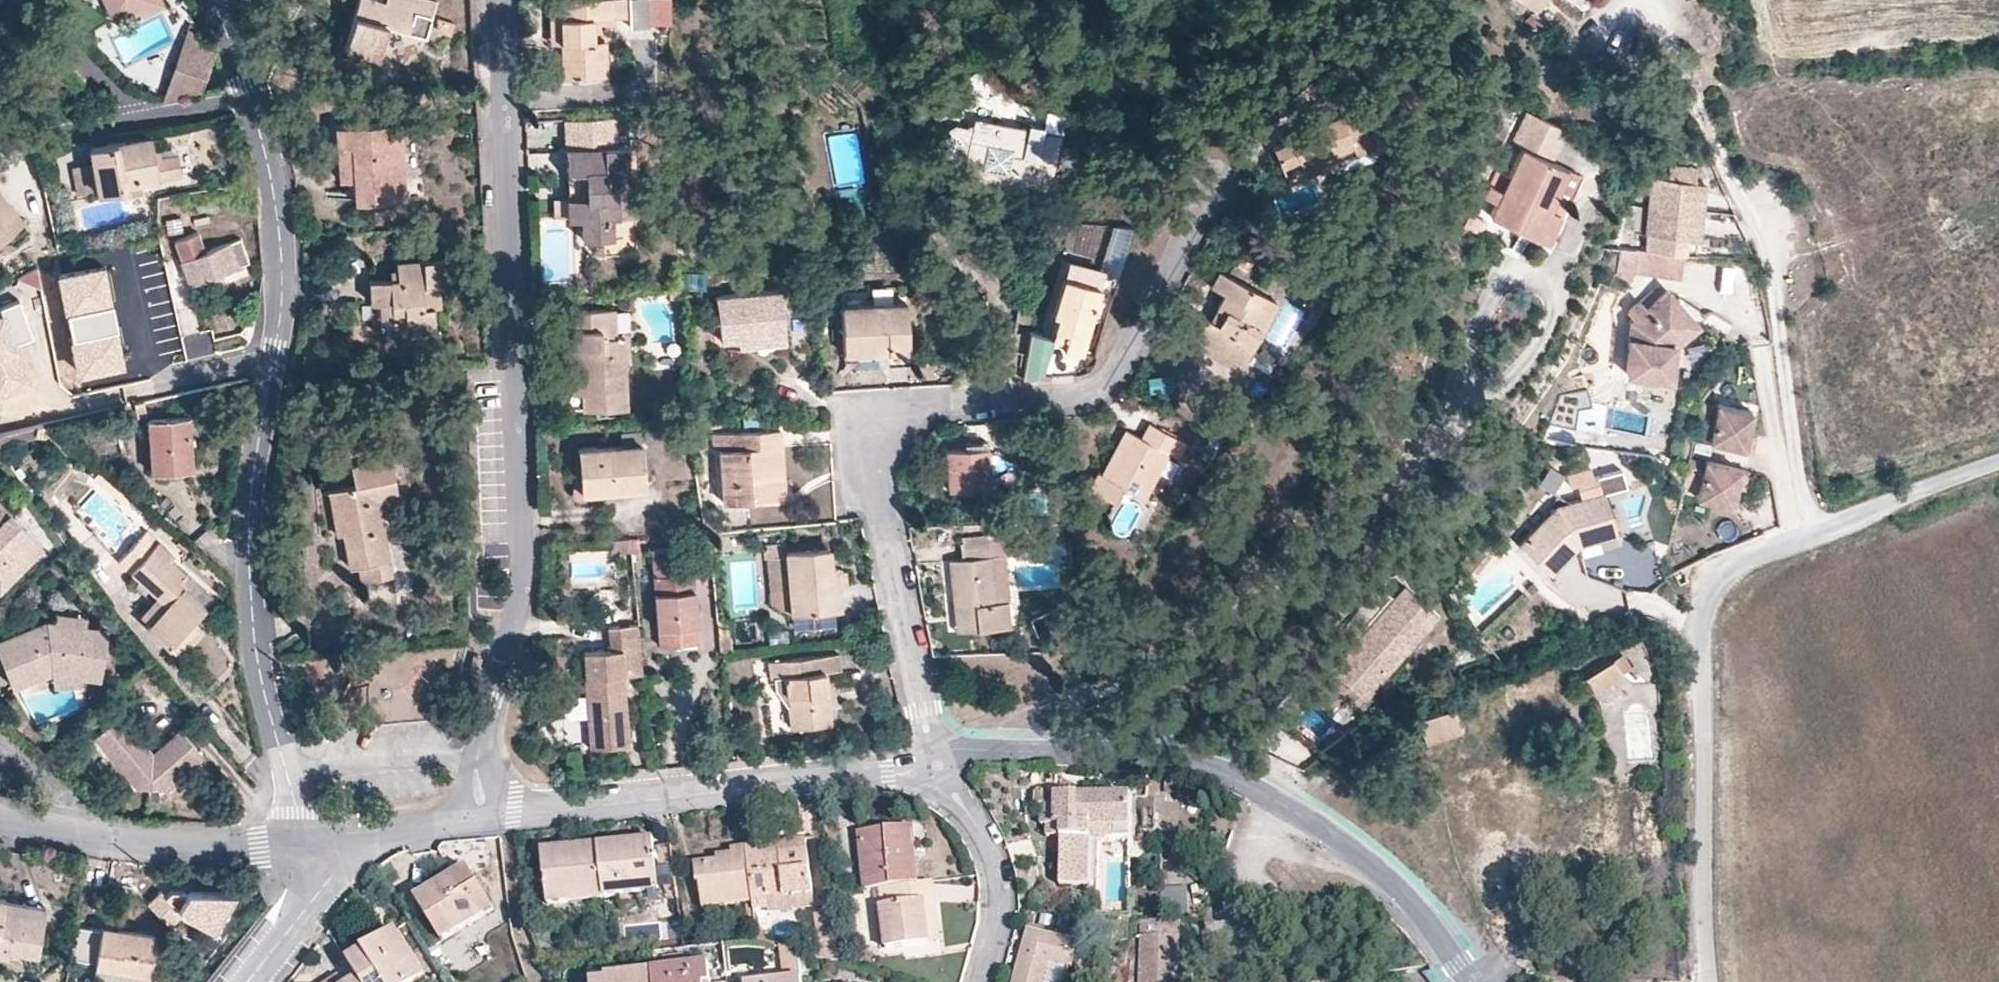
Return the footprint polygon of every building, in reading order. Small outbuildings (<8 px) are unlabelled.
[(161,0),(105,0),(112,15),(118,17),(141,8),(143,12),(162,3),(161,0)] [(386,25),(425,36),(435,2),(429,0),(387,0),(386,2),(378,0),(377,0),(374,11),(356,5),(344,47),(377,56),(386,25)] [(377,0),(358,0),(356,5),(374,11),(377,0)] [(558,0),(549,0),(551,43),(560,43),(558,0)] [(628,0),(558,0),(560,43),(562,79),(594,77),(593,42),(592,17),(628,16),(628,0)] [(670,0),(628,0),(628,16),(629,25),(670,24),(670,0)] [(1533,9),(1540,0),(1521,0),(1533,9)] [(1548,0),(1540,0),(1533,9),(1538,13),(1548,0)] [(206,36),(187,29),(184,39),(201,46),(206,36)] [(200,93),(215,52),(201,46),(184,39),(162,98),(200,93)] [(607,76),(606,42),(593,42),(594,77),(607,76)] [(1320,88),(1309,79),(1301,87),(1312,97),(1320,88)] [(1367,134),(1345,87),(1315,100),(1322,116),(1313,120),(1316,128),(1305,133),(1272,146),(1280,165),(1297,157),(1304,173),(1325,164),(1321,153),(1351,141),(1367,134)] [(1552,161),(1566,129),(1529,113),(1515,145),(1524,149),(1511,179),(1499,173),(1487,199),(1500,204),(1494,219),(1509,225),(1548,243),(1561,214),(1546,208),(1564,167),(1552,161)] [(621,126),(621,116),(596,117),(596,127),(621,126)] [(995,127),(996,122),(973,118),(972,123),(995,127)] [(1316,128),(1313,120),(1302,125),(1305,133),(1316,128)] [(404,198),(400,122),(335,126),(339,180),(354,179),(355,202),(404,198)] [(1075,175),(1081,136),(1042,129),(1042,126),(1028,123),(1028,127),(996,122),(995,127),(972,123),(965,128),(955,126),(948,131),(951,135),(943,141),(948,149),(940,154),(961,184),(966,180),(970,185),(987,188),(988,183),(998,185),(997,190),(1051,199),(1056,172),(1075,175)] [(1325,164),(1372,145),(1367,134),(1351,141),(1321,153),(1325,164)] [(138,179),(180,170),(177,154),(160,158),(159,150),(151,151),(149,136),(90,147),(93,163),(97,191),(119,187),(118,182),(138,179)] [(177,154),(176,147),(159,150),(160,158),(177,154)] [(627,185),(626,147),(566,149),(567,172),(584,171),(586,198),(581,198),(581,219),(582,239),(606,237),(605,216),(618,216),(617,185),(627,185)] [(97,191),(93,163),(72,167),(76,195),(97,191)] [(1694,182),(1696,167),(1669,164),(1668,179),(1694,182)] [(1561,214),(1579,173),(1564,167),(1546,208),(1561,214)] [(1487,199),(1499,173),(1492,170),(1480,196),(1487,199)] [(581,219),(581,198),(586,198),(584,171),(567,172),(569,219),(581,219)] [(1653,178),(1645,251),(1656,252),(1682,254),(1684,238),(1699,240),(1705,183),(1694,182),(1668,179),(1653,178)] [(140,189),(138,179),(118,182),(119,187),(97,191),(98,196),(140,189)] [(0,193),(0,244),(25,221),(0,193)] [(1487,224),(1471,216),(1465,230),(1482,237),(1487,224)] [(210,222),(209,217),(194,220),(195,225),(210,222)] [(1509,225),(1494,219),(1485,238),(1500,244),(1509,225)] [(1124,261),(1133,227),(1116,226),(1108,256),(1124,261)] [(190,284),(250,262),(241,239),(205,252),(198,233),(174,241),(190,284)] [(1697,255),(1699,240),(1684,238),(1682,254),(1697,255)] [(1656,252),(1645,251),(1620,248),(1614,276),(1629,279),(1632,274),(1680,278),(1682,254),(1656,252)] [(439,306),(438,284),(457,282),(456,258),(396,262),(396,268),(397,279),(390,279),(370,281),(373,330),(405,328),(405,332),(435,330),(433,306),(439,306)] [(1081,354),(1104,273),(1068,262),(1054,315),(1058,316),(1055,330),(1068,333),(1065,344),(1064,350),(1081,354)] [(704,288),(705,268),(679,268),(680,290),(704,288)] [(107,270),(59,280),(80,383),(128,374),(107,270)] [(1242,363),(1275,300),(1220,271),(1211,286),(1224,293),(1216,307),(1223,311),(1217,323),(1209,319),(1203,316),(1193,337),(1242,363)] [(784,333),(779,289),(715,296),(720,339),(739,338),(784,333)] [(681,297),(680,290),(669,290),(670,298),(681,297)] [(1674,345),(1698,324),(1668,291),(1647,310),(1640,302),(1628,312),(1635,320),(1630,325),(1626,374),(1670,379),(1674,345)] [(1318,312),(1324,301),(1312,295),(1306,306),(1318,312)] [(908,356),(904,301),(840,305),(844,354),(887,350),(888,357),(892,357),(908,356)] [(0,320),(0,404),(34,391),(17,348),(35,341),(21,304),(1,311),(4,319),(0,320)] [(1217,323),(1223,311),(1216,307),(1209,319),(1217,323)] [(627,408),(624,338),(615,338),(614,310),(563,313),(565,351),(572,351),(574,394),(582,393),(582,409),(627,408)] [(1065,344),(1068,333),(1055,330),(1052,340),(1065,344)] [(785,344),(784,333),(739,338),(740,349),(785,344)] [(1030,334),(1022,379),(1042,377),(1052,340),(1030,334)] [(888,357),(887,350),(844,354),(844,360),(888,357)] [(1714,421),(1717,406),(1701,402),(1698,418),(1714,421)] [(1748,433),(1752,412),(1717,405),(1717,406),(1714,421),(1698,418),(1694,438),(1744,449),(1748,433)] [(194,475),(190,421),(150,424),(154,478),(194,475)] [(1143,496),(1167,452),(1177,457),(1185,441),(1149,423),(1141,437),(1126,429),(1102,474),(1098,472),(1089,487),(1114,501),(1123,486),(1143,496)] [(775,498),(772,446),(781,446),(780,430),(713,433),(714,449),(720,449),(723,501),(775,498)] [(641,446),(640,432),(621,433),(622,447),(641,446)] [(1752,451),(1755,435),(1748,433),(1744,449),(1752,451)] [(990,486),(987,441),(965,443),(965,448),(946,449),(948,489),(990,486)] [(643,487),(641,446),(622,447),(578,450),(578,454),(581,490),(606,489),(606,484),(620,483),(621,488),(624,488),(643,487)] [(784,498),(781,446),(772,446),(775,498),(784,498)] [(581,501),(621,494),(624,492),(624,488),(621,488),(620,483),(606,484),(606,489),(581,490),(578,454),(576,456),(572,492),(574,498),(581,501)] [(1736,488),(1740,469),(1705,462),(1705,463),(1690,459),(1685,479),(1700,482),(1697,498),(1697,499),(1732,506),(1736,488)] [(391,575),(378,500),(398,495),(391,460),(351,467),(354,485),(335,489),(343,532),(349,567),(359,565),(362,581),(391,575)] [(1744,490),(1748,471),(1740,469),(1736,488),(1744,490)] [(1545,489),(1560,496),(1570,477),(1556,470),(1545,489)] [(1697,498),(1700,482),(1685,479),(1681,494),(1697,498)] [(343,532),(335,489),(329,490),(337,533),(343,532)] [(1616,531),(1603,492),(1565,504),(1577,543),(1616,531)] [(0,500),(0,583),(42,542),(0,500)] [(1577,543),(1565,504),(1557,506),(1520,546),(1550,573),(1577,543)] [(721,530),(702,515),(705,531),(710,531),(721,530)] [(177,577),(184,569),(170,556),(173,553),(146,527),(119,556),(157,592),(166,601),(149,620),(146,623),(180,653),(205,626),(193,615),(204,602),(177,577)] [(698,642),(692,567),(689,533),(678,534),(650,536),(659,645),(698,642)] [(993,533),(960,537),(960,543),(993,540),(993,533)] [(632,551),(631,538),(610,540),(611,552),(632,551)] [(1007,583),(1005,555),(1016,554),(1015,538),(993,540),(960,543),(962,559),(949,560),(954,607),(966,606),(968,629),(1009,626),(1007,601),(1015,600),(1013,583),(1007,583)] [(828,541),(786,544),(786,551),(828,547),(828,541)] [(837,586),(836,572),(835,565),(830,565),(828,547),(786,551),(786,544),(763,546),(764,558),(767,557),(771,604),(791,612),(833,608),(839,608),(837,586)] [(1477,574),(1489,558),(1475,547),(1456,572),(1466,579),(1473,571),(1477,574)] [(211,594),(184,569),(177,577),(204,602),(211,594)] [(846,585),(845,571),(836,572),(837,586),(846,585)] [(1375,676),(1432,610),(1407,589),(1397,601),(1375,581),(1347,620),(1367,637),(1351,655),(1375,676)] [(149,620),(166,601),(157,592),(151,598),(139,611),(149,620)] [(968,629),(966,606),(954,607),(956,630),(968,629)] [(835,625),(833,608),(791,612),(793,629),(835,625)] [(85,624),(86,615),(55,609),(54,618),(85,624)] [(108,627),(85,624),(54,618),(46,617),(49,624),(34,630),(32,623),(0,636),(0,654),(12,685),(53,669),(80,673),(100,677),(108,627)] [(34,630),(49,624),(46,617),(32,623),(34,630)] [(729,635),(728,620),(717,621),(718,636),(729,635)] [(641,648),(639,625),(608,627),(610,650),(641,648)] [(786,640),(785,630),(769,632),(770,641),(786,640)] [(731,650),(729,635),(718,636),(720,651),(731,650)] [(644,674),(641,648),(610,650),(584,652),(586,678),(584,678),(589,747),(629,744),(623,675),(644,674)] [(830,724),(824,672),(840,670),(838,653),(769,661),(771,677),(773,677),(775,689),(780,696),(787,695),(789,709),(791,728),(830,724)] [(1594,690),(1631,666),(1623,653),(1585,677),(1594,690)] [(1359,695),(1375,676),(1351,655),(1335,674),(1359,695)] [(79,682),(80,673),(53,669),(54,683),(79,682)] [(789,709),(787,695),(780,696),(789,709)] [(1461,732),(1452,709),(1419,721),(1427,744),(1461,732)] [(163,787),(203,753),(180,728),(153,752),(119,712),(93,734),(135,784),(163,787)] [(1131,828),(1131,798),(1108,797),(1056,795),(1034,795),(1034,807),(1041,807),(1041,826),(1047,826),(1047,837),(1061,837),(1060,886),(1099,886),(1099,838),(1131,839),(1131,828)] [(1153,828),(1154,799),(1131,798),(1131,828),(1153,828)] [(1493,826),(1493,818),(1477,818),(1476,826),(1493,826)] [(916,881),(911,825),(886,827),(886,836),(861,838),(866,887),(873,887),(916,881)] [(886,836),(886,827),(860,830),(861,838),(886,836)] [(679,897),(672,845),(655,847),(654,837),(598,843),(604,894),(621,892),(660,887),(661,899),(679,897)] [(808,847),(806,838),(781,841),(781,850),(808,847)] [(813,892),(808,847),(781,850),(781,841),(747,845),(753,899),(755,908),(770,906),(769,898),(813,892)] [(604,894),(598,843),(543,849),(548,902),(604,894)] [(753,899),(747,845),(732,847),(733,852),(717,854),(718,859),(695,862),(698,881),(700,880),(703,905),(753,899)] [(494,907),(468,865),(416,898),(442,939),(494,907)] [(932,879),(916,881),(873,887),(875,904),(883,903),(887,945),(929,941),(924,899),(934,898),(932,879)] [(661,899),(660,887),(621,892),(623,903),(661,899)] [(1188,912),(1187,887),(1161,888),(1161,913),(1188,912)] [(179,906),(189,890),(172,889),(167,895),(163,890),(148,904),(158,915),(173,900),(179,906)] [(158,915),(170,927),(184,914),(217,930),(236,892),(189,890),(179,906),(173,900),(158,915)] [(815,905),(813,892),(769,898),(770,906),(770,910),(815,905)] [(43,916),(2,910),(4,899),(0,898),(0,949),(4,950),(37,956),(43,916)] [(939,939),(934,898),(924,899),(929,941),(939,939)] [(43,916),(45,905),(4,899),(2,910),(43,916)] [(1180,920),(1141,918),(1139,981),(1172,981),(1172,975),(1178,975),(1180,920)] [(347,958),(396,927),(394,923),(345,954),(347,958)] [(149,975),(155,936),(101,927),(101,930),(98,951),(95,966),(149,975)] [(426,974),(396,927),(347,958),(359,976),(362,981),(413,981),(426,974)] [(98,951),(101,930),(88,928),(85,949),(98,951)] [(1076,947),(1029,933),(1016,981),(1066,981),(1076,947)] [(803,977),(799,949),(781,943),(785,979),(803,977)] [(451,963),(443,950),(435,955),(444,968),(451,963)] [(709,962),(684,965),(683,954),(665,956),(666,967),(653,969),(655,981),(712,981),(709,962)] [(149,975),(95,966),(92,981),(148,981),(149,975)] [(653,969),(606,975),(607,979),(592,981),(655,981),(653,969)] [(607,979),(606,975),(606,973),(591,975),(592,981),(607,979)] [(428,977),(426,974),(413,981),(420,981),(428,977)]
